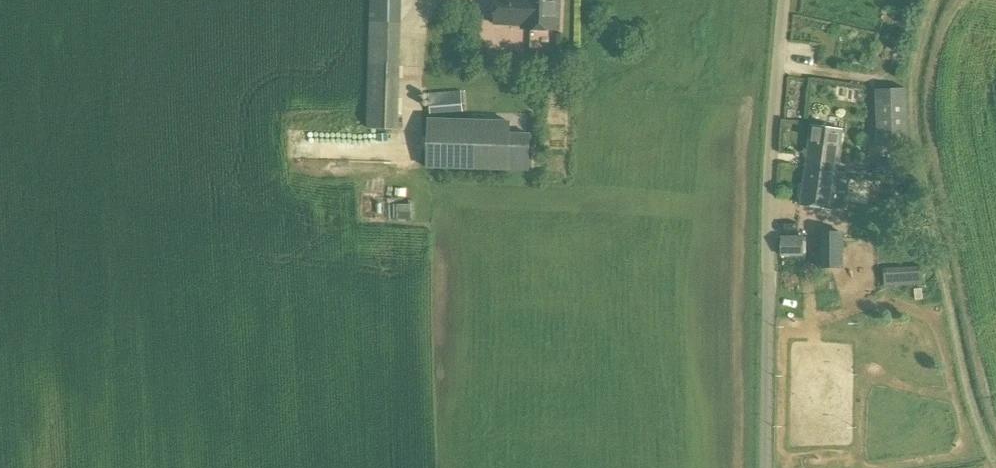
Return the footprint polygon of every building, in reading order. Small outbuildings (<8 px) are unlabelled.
[(398,0),(370,0),(367,126),(395,126),(398,0)] [(558,0),(494,0),(494,21),(522,22),(521,26),(557,27),(558,0)] [(906,89),(875,90),(877,146),(908,145),(906,89)] [(431,114),(463,112),(461,90),(429,93),(431,114)] [(529,171),(530,133),(510,132),(511,120),(427,118),(426,169),(529,171)] [(810,125),(805,165),(838,170),(843,130),(810,125)] [(906,162),(877,159),(876,173),(905,176),(906,162)] [(832,210),(838,170),(805,165),(799,206),(832,210)] [(818,269),(844,268),(844,231),(817,231),(818,269)] [(780,256),(803,256),(803,236),(780,236),(780,256)] [(884,286),(923,284),(922,267),(883,269),(884,286)]
